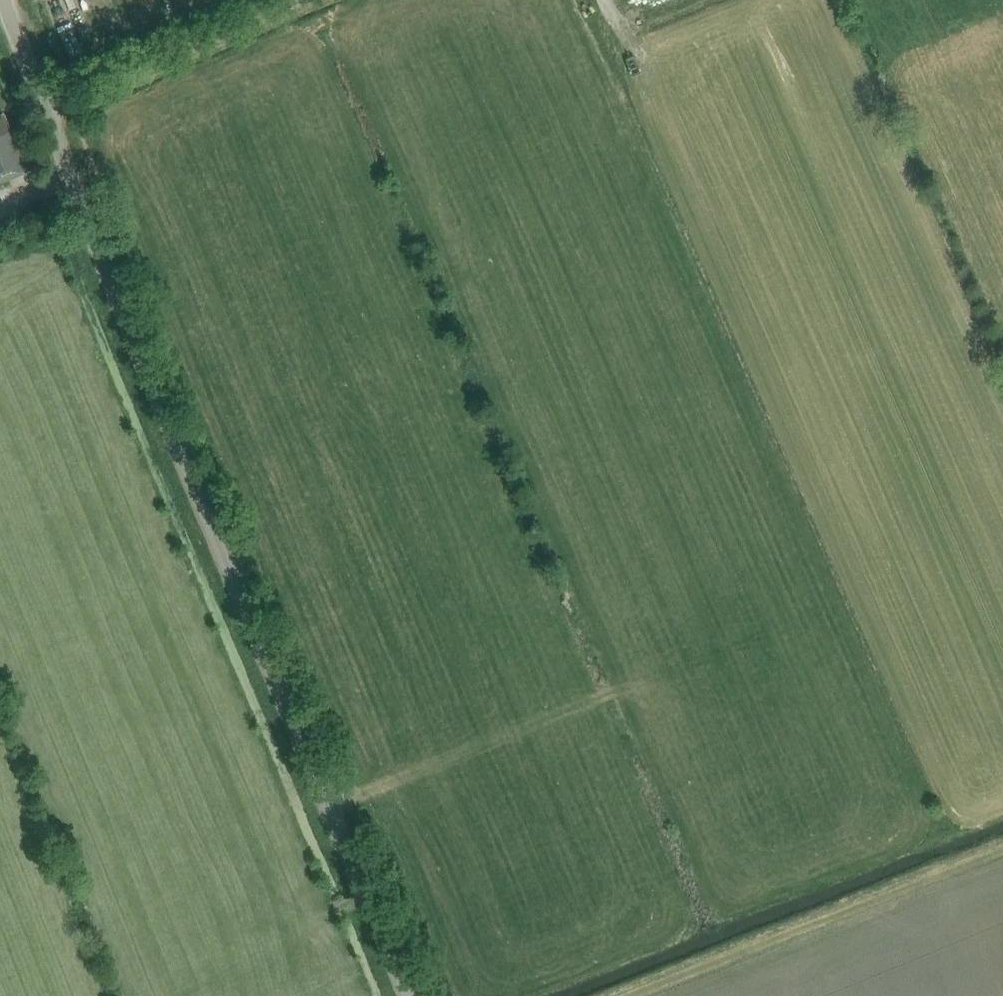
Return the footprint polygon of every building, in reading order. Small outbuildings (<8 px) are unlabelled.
[(29,168),(14,127),(9,129),(3,113),(0,114),(0,179),(29,168)]
